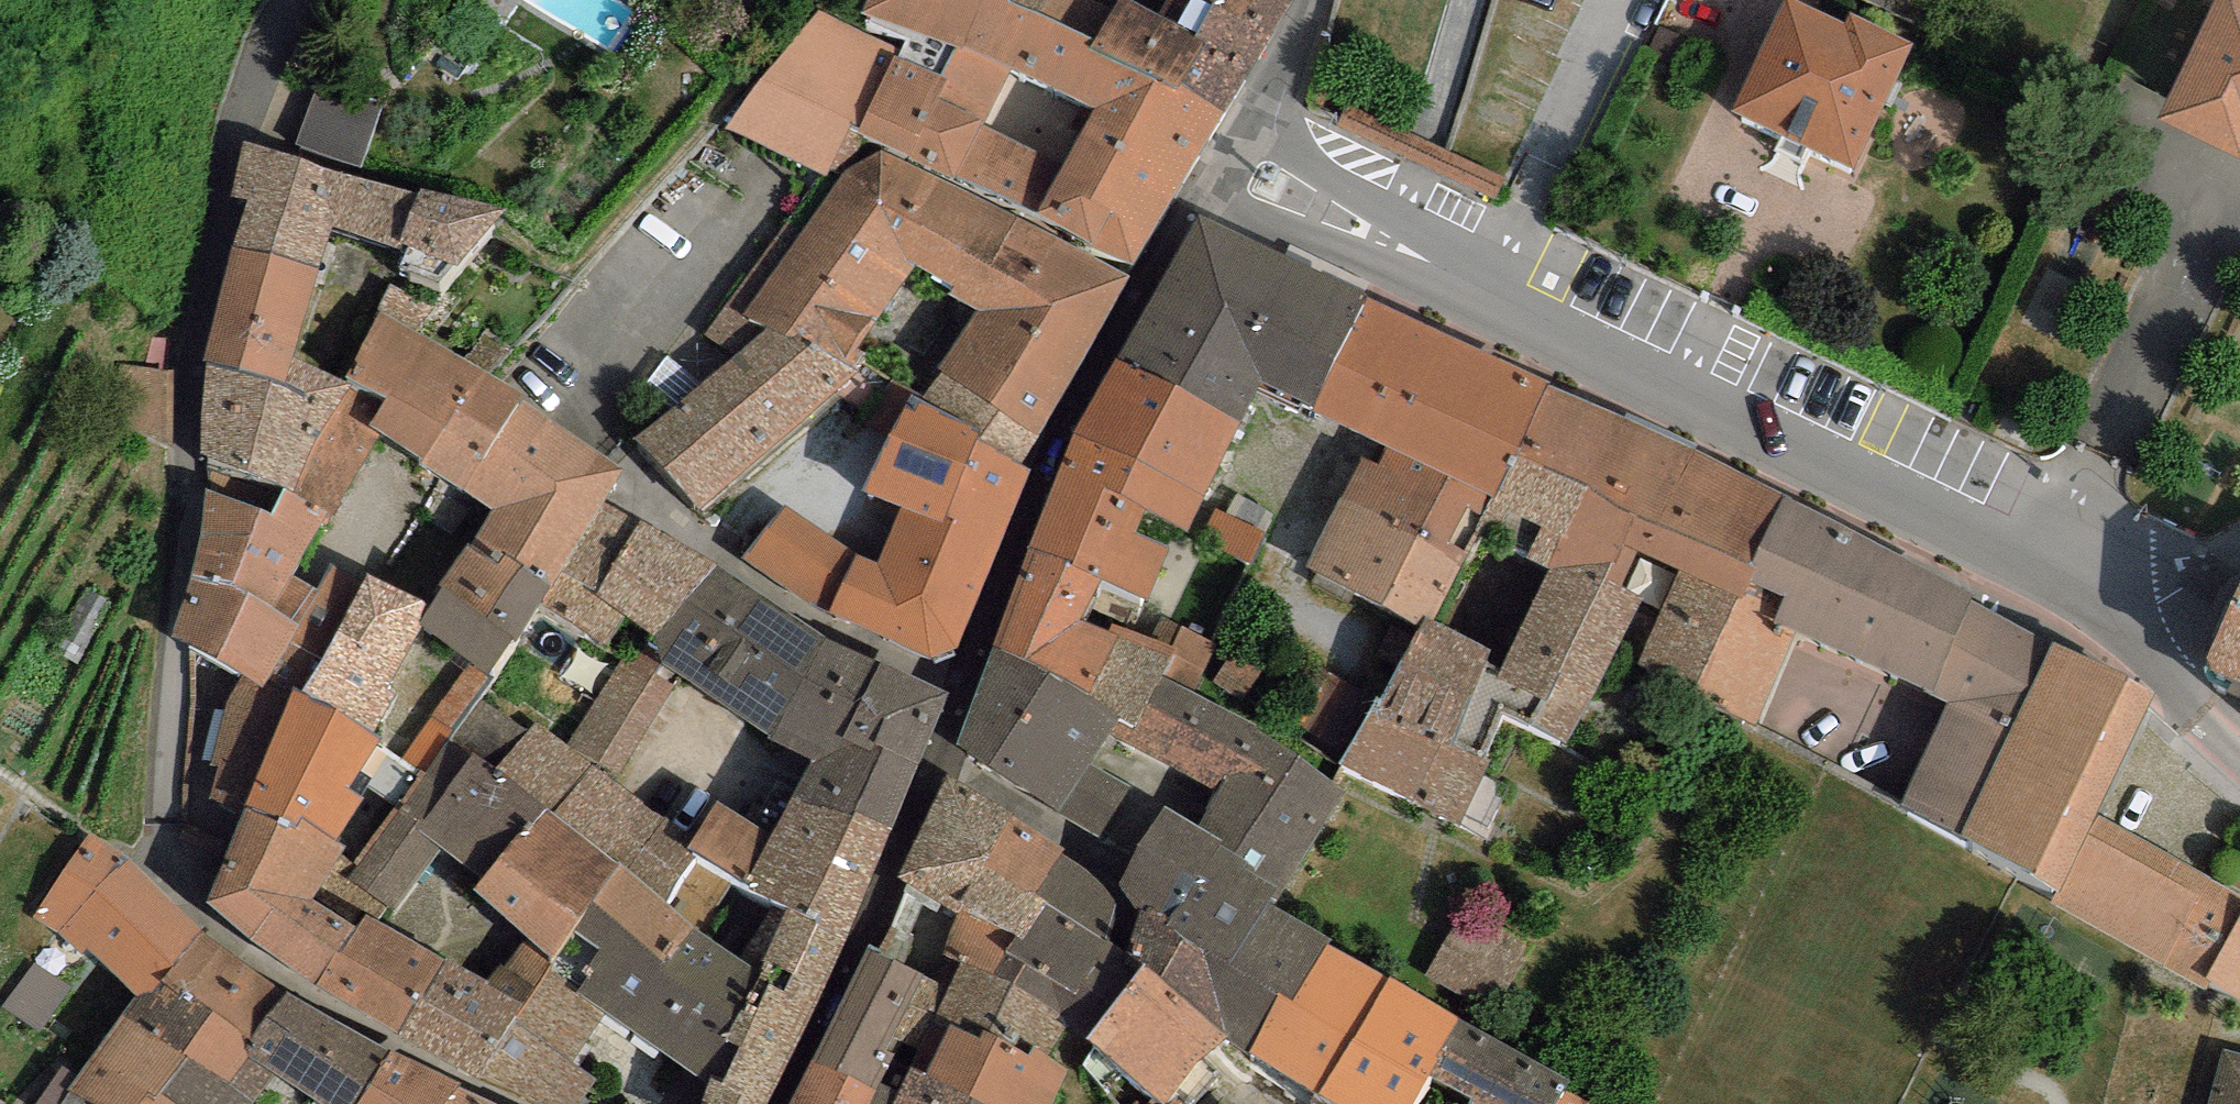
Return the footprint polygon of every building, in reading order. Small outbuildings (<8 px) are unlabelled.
[(861,12),(959,50),(1013,70),(1095,105),(1064,167),(984,126),(956,177),(1136,267),(1221,113),(1180,82),(1176,92),(1155,85),(1090,50),(1098,39),(1039,13),(1011,0),(866,0),(861,12)] [(1039,13),(1047,0),(1011,0),(1039,13)] [(1039,13),(1098,39),(1118,0),(1047,0),(1039,13)] [(1129,0),(1118,0),(1098,39),(1090,50),(1155,85),(1176,92),(1180,82),(1221,113),(1256,67),(1203,40),(1196,36),(1129,0)] [(1213,4),(1196,36),(1203,40),(1256,67),(1291,0),(1205,0),(1213,4)] [(1786,0),(1785,0),(1734,114),(1857,170),(1914,43),(1849,15),(1842,25),(1786,0)] [(1923,0),(1889,0),(1918,12),(1923,0)] [(2159,122),(2239,162),(2239,0),(2219,0),(2159,122)] [(897,49),(817,12),(760,78),(726,129),(820,177),(827,181),(851,125),(858,131),(894,56),(897,49)] [(984,126),(1013,70),(959,50),(944,79),(894,56),(858,131),(956,177),(984,126)] [(318,77),(296,145),(364,167),(386,99),(318,77)] [(505,211),(419,185),(420,197),(244,141),(231,197),(246,200),(232,245),(320,266),(332,228),(407,251),(399,270),(440,283),(505,211)] [(836,185),(745,316),(768,328),(847,369),(916,268),(955,286),(946,295),(977,308),(936,366),(945,369),(918,399),(980,428),(975,440),(1024,462),(1129,277),(881,151),(844,173),(836,185)] [(827,181),(820,177),(702,336),(734,355),(768,328),(745,316),(836,185),(827,181)] [(1368,296),(1195,213),(1153,299),(1270,355),(1256,384),(1312,411),(1368,296)] [(320,266),(232,245),(202,361),(208,363),(283,384),(292,358),(320,266)] [(438,306),(391,282),(377,305),(384,311),(348,374),(389,394),(369,426),(463,489),(525,399),(418,330),(438,306)] [(1547,382),(1368,296),(1312,411),(1389,446),(1378,466),(1361,460),(1307,565),(1418,625),(1422,616),(1432,621),(1467,549),(1451,545),(1468,507),(1483,516),(1490,502),(1493,496),(1547,382)] [(1270,355),(1153,299),(1116,359),(1238,420),(1256,384),(1270,355)] [(858,374),(847,369),(768,328),(734,355),(632,437),(703,508),(858,374)] [(349,385),(292,358),(283,384),(208,363),(199,454),(209,458),(291,491),(312,444),(349,385)] [(1116,359),(1074,434),(1204,496),(1238,420),(1116,359)] [(1547,569),(1553,557),(1619,416),(1547,382),(1493,496),(1490,502),(1542,526),(1526,559),(1547,569)] [(1032,468),(1024,462),(975,440),(980,428),(918,399),(909,395),(862,490),(902,502),(877,563),(858,555),(828,614),(930,658),(959,647),(1032,468)] [(626,467),(525,399),(463,489),(494,510),(489,517),(474,534),(551,586),(604,499),(608,493),(626,467)] [(1787,494),(1619,416),(1553,557),(1621,589),(1638,551),(1680,570),(1739,597),(1743,589),(1787,494)] [(1204,496),(1074,434),(1029,548),(1148,598),(1169,550),(1134,534),(1142,510),(1190,533),(1204,496)] [(291,491),(209,458),(190,576),(276,607),(292,577),(327,512),(291,491)] [(2054,644),(1787,494),(1743,589),(1766,600),(1759,614),(1800,633),(1949,699),(1899,806),(1957,834),(2054,644)] [(716,565),(604,499),(551,586),(540,601),(608,643),(626,617),(658,633),(716,565)] [(858,555),(784,506),(742,559),(828,614),(858,555)] [(540,601),(551,586),(474,534),(438,587),(443,590),(431,608),(418,626),(491,675),(540,601)] [(1148,598),(1029,548),(993,647),(1120,715),(1135,723),(1159,674),(1173,646),(1150,637),(1132,630),(1148,598)] [(1621,589),(1553,557),(1547,569),(1498,675),(1482,667),(1490,649),(1432,621),(1422,616),(1418,625),(1382,700),(1375,698),(1338,765),(1459,823),(1488,762),(1481,758),(1503,713),(1570,745),(1640,599),(1621,589)] [(317,590),(292,577),(276,607),(190,576),(173,638),(241,677),(288,703),(294,688),(302,693),(363,582),(331,565),(317,590)] [(643,652),(769,737),(827,637),(716,565),(658,633),(643,652)] [(1739,597),(1680,570),(1635,667),(1693,694),(1739,597)] [(367,574),(363,582),(302,693),(374,733),(398,695),(388,686),(418,626),(431,608),(367,574)] [(2207,659),(2215,673),(2239,683),(2239,582),(2207,659)] [(1766,600),(1743,589),(1739,597),(1693,694),(1756,724),(1800,633),(1759,614),(1766,600)] [(1164,615),(1150,637),(1173,646),(1159,674),(1193,691),(1218,645),(1164,615)] [(951,694),(827,637),(769,737),(810,759),(791,798),(891,828),(951,694)] [(2054,644),(1957,834),(2062,889),(2052,905),(2239,1002),(2239,899),(2094,817),(2154,696),(2054,644)] [(1120,715),(993,647),(955,745),(1098,838),(1130,784),(1092,764),(1108,735),(1120,715)] [(678,706),(622,671),(566,759),(622,794),(678,706)] [(1193,691),(1159,674),(1135,723),(1120,715),(1108,735),(1216,788),(1199,830),(1221,840),(1214,851),(1286,890),(1345,796),(1257,725),(1193,691)] [(349,787),(380,740),(374,733),(302,693),(294,688),(288,703),(241,677),(225,705),(210,764),(220,766),(210,800),(240,816),(244,808),(292,831),(299,819),(333,840),(362,801),(349,787)] [(529,729),(482,700),(451,739),(496,766),(529,729)] [(544,810),(496,766),(451,739),(398,808),(355,864),(344,879),(392,909),(421,869),(442,849),(481,881),(544,810)] [(1065,849),(945,774),(895,877),(907,885),(955,917),(961,909),(1023,938),(1045,904),(1033,896),(1061,855),(1065,849)] [(744,885),(787,907),(847,938),(891,828),(791,798),(773,836),(744,885)] [(773,836),(715,802),(686,850),(744,885),(773,836)] [(1141,963),(1161,978),(1186,935),(1237,964),(1275,906),(1286,890),(1214,851),(1221,840),(1199,830),(1164,806),(1121,883),(1141,909),(1126,953),(1141,963)] [(244,808),(240,816),(205,902),(318,985),(364,913),(383,920),(392,909),(344,879),(355,864),(341,856),(348,847),(333,840),(299,819),(292,831),(244,808)] [(620,865),(544,810),(481,881),(475,886),(550,957),(591,903),(620,865)] [(124,859),(87,835),(35,920),(82,953),(88,945),(139,998),(156,988),(164,979),(204,930),(124,859)] [(1093,874),(1061,855),(1033,896),(1045,904),(1023,938),(961,909),(955,917),(943,945),(967,959),(1073,1018),(1094,1030),(1111,1006),(1091,991),(1112,942),(1105,938),(1116,900),(1093,874)] [(758,972),(693,928),(620,865),(591,903),(550,957),(546,962),(550,966),(579,996),(605,1014),(709,1085),(758,972)] [(493,922),(421,869),(392,909),(383,920),(442,962),(456,973),(493,922)] [(955,917),(907,885),(878,955),(868,947),(813,1061),(877,1089),(896,1098),(914,1064),(925,1071),(952,1020),(937,1012),(967,959),(943,945),(955,917)] [(1330,937),(1275,906),(1237,964),(1186,935),(1161,978),(1228,1034),(1224,1038),(1248,1052),(1281,994),(1293,1001),(1326,943),(1330,937)] [(847,938),(787,907),(758,972),(709,1085),(701,1103),(771,1103),(847,938)] [(442,962),(383,920),(364,913),(318,985),(396,1034),(442,962)] [(287,992),(204,930),(164,979),(251,1044),(287,992)] [(1385,977),(1326,943),(1293,1001),(1281,994),(1248,1052),(1320,1093),(1385,977)] [(522,945),(487,986),(456,973),(442,962),(396,1034),(477,1079),(527,1103),(581,1103),(596,1079),(572,1061),(605,1014),(579,996),(550,966),(546,962),(522,945)] [(967,959),(937,1012),(952,1020),(983,1037),(987,1031),(1031,1055),(1036,1048),(1052,1056),(1073,1018),(967,959)] [(1141,963),(1125,988),(1111,1006),(1094,1030),(1088,1039),(1164,1103),(1166,1103),(1175,1093),(1207,1057),(1224,1038),(1228,1034),(1161,978),(1141,963)] [(1385,977),(1320,1093),(1340,1103),(1414,1103),(1431,1074),(1462,1019),(1385,977)] [(164,979),(156,988),(139,998),(67,1091),(92,1103),(251,1103),(274,1075),(243,1056),(251,1044),(164,979)] [(287,992),(251,1044),(243,1056),(274,1075),(321,1103),(355,1103),(388,1049),(287,992)] [(1462,1019),(1431,1074),(1473,1098),(1469,1103),(1557,1103),(1565,1091),(1571,1081),(1462,1019)] [(1052,1056),(1036,1048),(1031,1055),(987,1031),(983,1037),(952,1020),(925,1071),(985,1103),(1051,1103),(1071,1067),(1052,1056)] [(2223,1048),(2209,1103),(2239,1103),(2239,1052),(2223,1048)] [(388,1049),(355,1103),(445,1103),(457,1089),(461,1083),(388,1049)] [(813,1061),(791,1103),(870,1103),(877,1089),(813,1061)] [(925,1071),(914,1064),(896,1098),(877,1089),(870,1103),(985,1103),(925,1071)] [(457,1089),(445,1103),(491,1103),(457,1089)] [(1565,1091),(1557,1103),(1590,1103),(1565,1091)] [(1175,1093),(1166,1103),(1184,1103),(1175,1093)]
